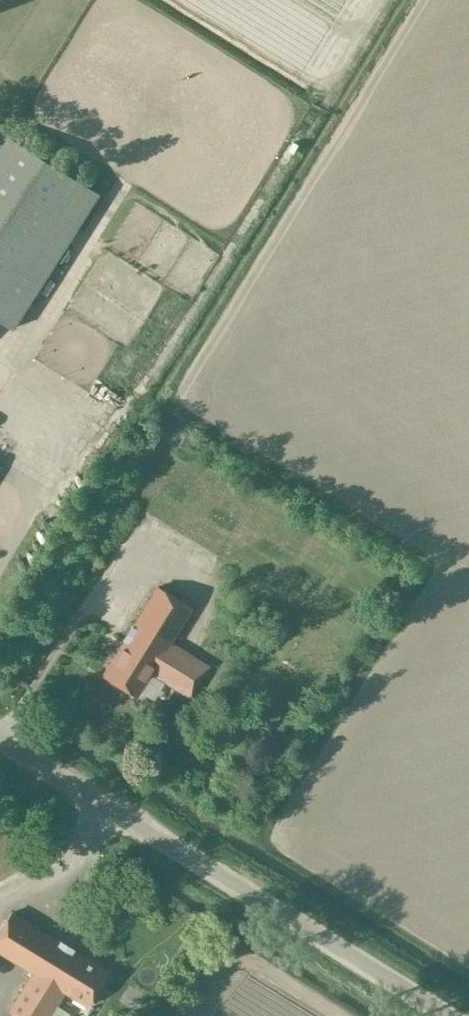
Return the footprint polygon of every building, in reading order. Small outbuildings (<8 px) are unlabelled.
[(10,330),(97,195),(0,132),(0,324),(10,330)] [(55,307),(76,262),(62,255),(41,301),(55,307)] [(17,334),(18,348),(31,347),(30,333),(17,334)] [(191,607),(157,586),(102,674),(136,695),(150,672),(189,696),(208,666),(169,642),(191,607)] [(107,970),(11,911),(0,929),(0,951),(33,971),(9,1010),(19,1015),(67,1015),(69,1013),(55,1004),(64,990),(86,1004),(107,970)]
